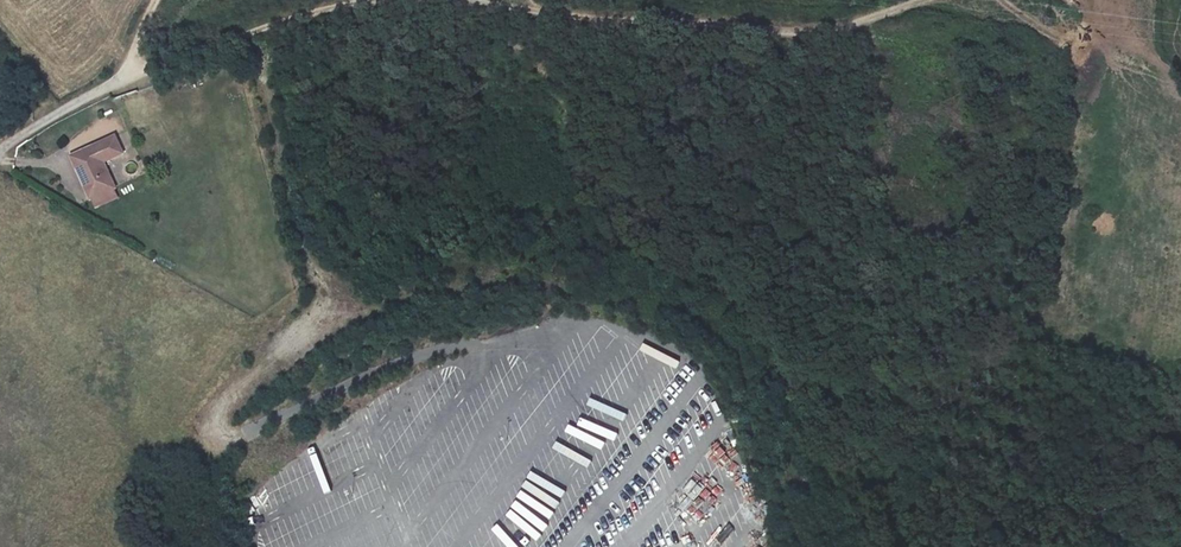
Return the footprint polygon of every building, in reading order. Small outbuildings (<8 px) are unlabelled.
[(91,201),(120,189),(109,163),(125,156),(117,136),(71,155),(91,201)] [(317,462),(300,469),(305,481),(322,473),(317,462)] [(437,486),(424,493),(428,499),(441,492),(437,486)] [(279,504),(294,496),(290,490),(276,497),(279,504)] [(266,520),(250,527),(259,546),(275,539),(266,520)] [(458,524),(449,530),(458,542),(466,536),(458,524)]
